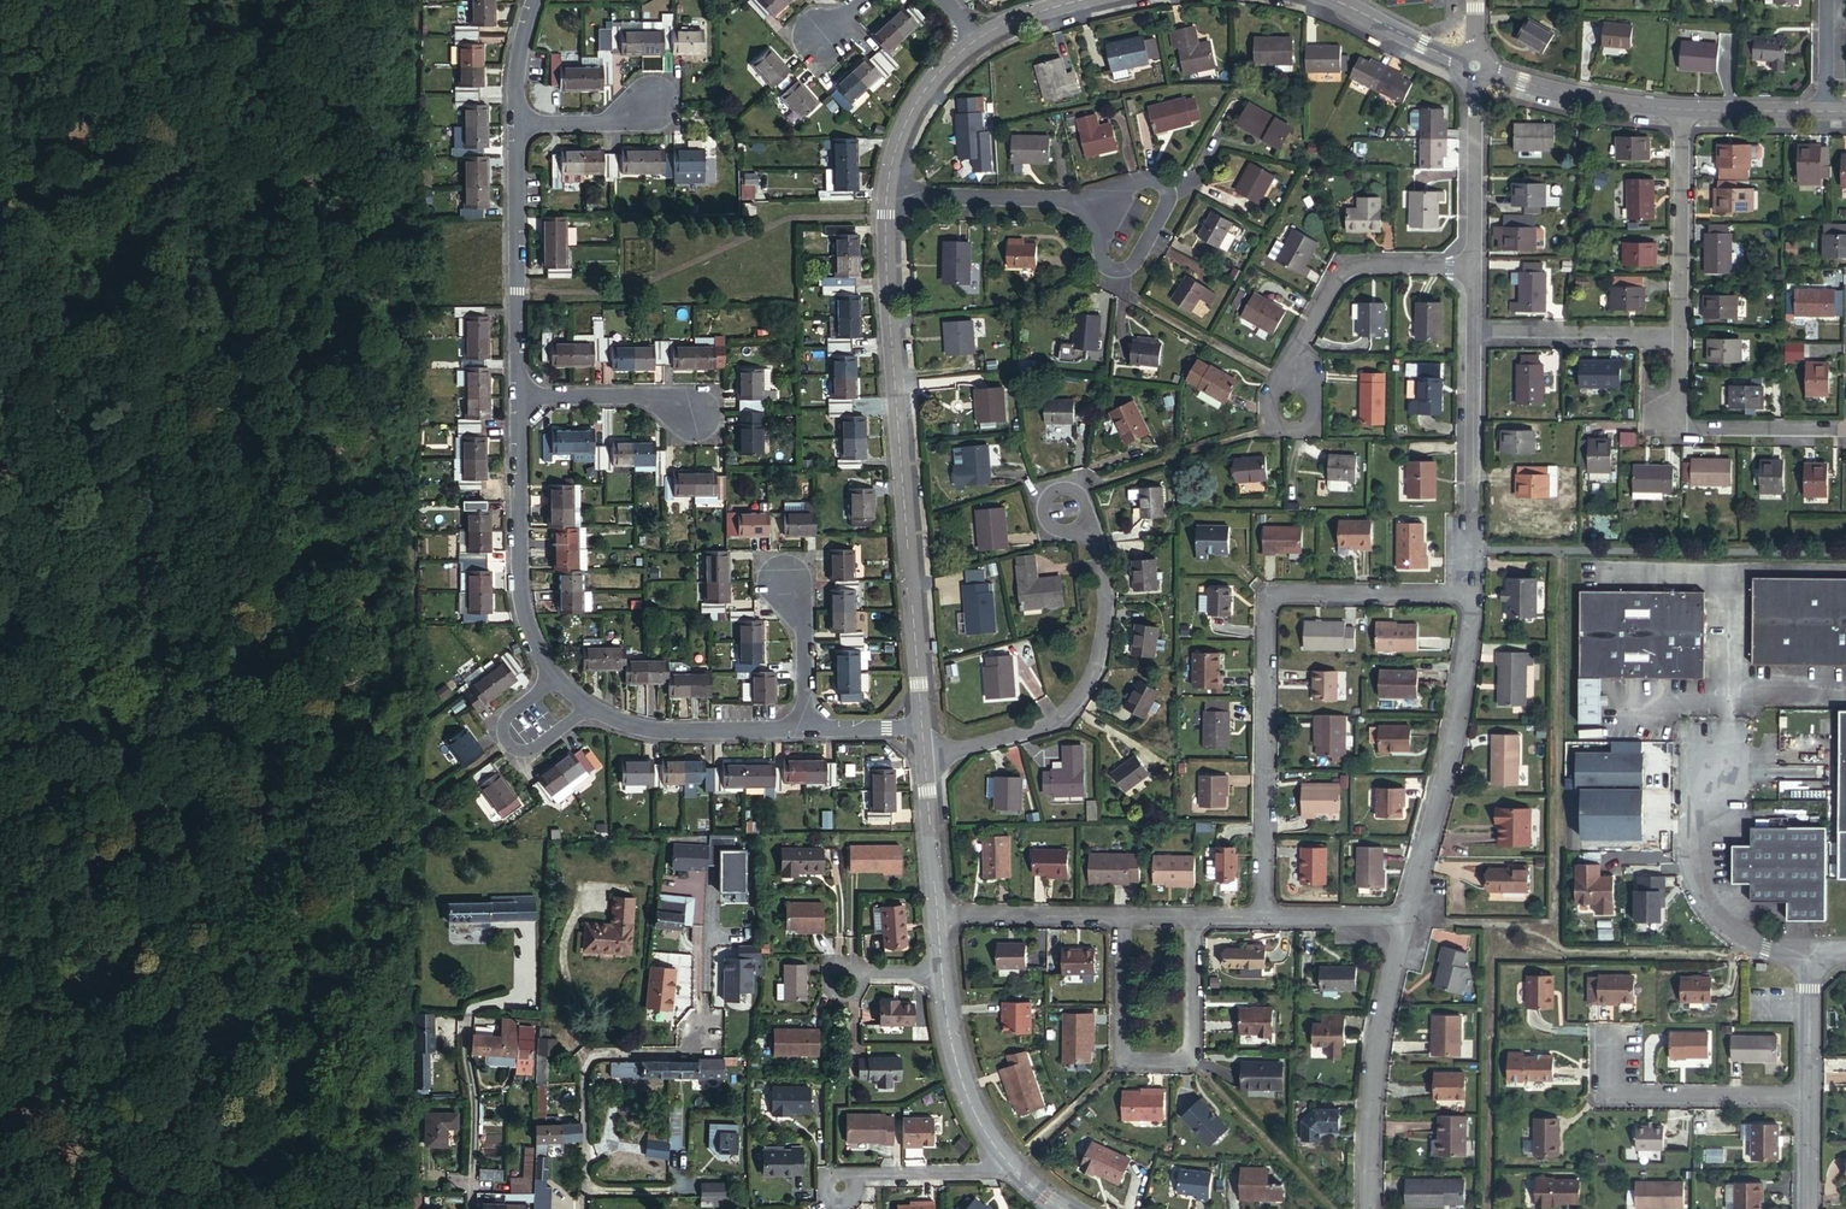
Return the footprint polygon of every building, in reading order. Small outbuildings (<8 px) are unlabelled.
[(494,11),(494,0),(472,0),(472,11),(494,11)] [(747,5),(764,24),(771,18),(755,0),(753,0),(747,5)] [(788,7),(782,0),(755,0),(771,18),(773,20),(788,7)] [(906,16),(918,29),(921,33),(928,27),(913,9),(906,16)] [(494,30),(494,11),(472,11),(472,31),(454,31),(454,41),(478,41),(478,31),(494,30)] [(903,13),(889,26),(903,42),(918,29),(906,16),(903,13)] [(1552,34),(1524,17),(1513,37),(1540,54),(1552,34)] [(1193,24),(1177,27),(1181,44),(1182,46),(1180,46),(1186,70),(1215,63),(1210,39),(1198,42),(1193,24)] [(903,42),(889,26),(875,39),(887,52),(889,55),(903,42)] [(1181,44),(1177,27),(1171,28),(1176,45),(1181,44)] [(1629,28),(1601,28),(1601,52),(1629,52),(1629,28)] [(622,29),(609,29),(609,53),(622,53),(622,36),(622,29)] [(661,35),(662,53),(672,53),(672,35),(672,29),(661,29),(661,35)] [(661,35),(642,36),(642,57),(662,57),(662,53),(661,35)] [(672,53),(672,57),(701,57),(701,35),(672,35),(672,53)] [(642,57),(642,36),(622,36),(622,53),(622,57),(642,57)] [(1291,40),(1255,38),(1255,61),(1291,62),(1291,40)] [(1783,71),(1784,40),(1754,40),(1754,43),(1744,43),(1743,60),(1753,60),(1753,63),(1764,63),(1765,61),(1773,61),(1773,71),(1783,71)] [(478,41),(454,41),(454,52),(461,51),(478,51),(478,41)] [(1145,43),(1111,51),(1116,74),(1151,66),(1145,43)] [(1341,45),(1307,45),(1306,71),(1341,71),(1341,69),(1341,54),(1341,45)] [(1718,47),(1681,46),(1681,72),(1718,73),(1718,47)] [(478,51),(461,51),(461,72),(481,72),(481,51),(478,51)] [(903,70),(889,55),(887,52),(878,60),(894,78),(903,70)] [(774,91),(791,76),(772,54),(755,68),(774,91)] [(1349,54),(1341,54),(1341,69),(1349,69),(1349,54)] [(1368,61),(1357,56),(1347,75),(1374,89),(1384,69),(1368,61)] [(1384,69),(1386,65),(1370,57),(1368,61),(1384,69)] [(886,85),(894,78),(878,60),(870,67),(882,80),(886,85)] [(600,62),(600,70),(601,88),(610,88),(610,62),(600,62)] [(560,63),(550,63),(550,87),(561,87),(561,71),(560,63)] [(882,80),(870,67),(868,65),(854,78),(868,93),(882,80)] [(1068,94),(1065,80),(1061,65),(1038,70),(1046,103),(1069,97),(1068,94)] [(1402,73),(1386,65),(1384,69),(1400,77),(1402,73)] [(1384,69),(1374,89),(1400,102),(1410,82),(1400,77),(1384,69)] [(580,71),(580,92),(601,92),(601,88),(600,70),(580,71)] [(561,93),(580,92),(580,71),(561,71),(561,87),(561,93)] [(482,92),(481,72),(461,72),(461,92),(479,92),(482,92)] [(868,93),(854,78),(839,91),(840,92),(853,106),(868,93)] [(1073,78),(1065,80),(1068,94),(1076,92),(1073,78)] [(799,86),(783,100),(802,122),(819,108),(799,86)] [(479,92),(461,92),(454,92),(454,102),(479,102),(479,92)] [(853,106),(840,92),(832,100),(848,118),(857,111),(853,106)] [(1256,132),(1265,115),(1236,100),(1227,118),(1256,132)] [(479,102),(454,102),(454,112),(465,112),(479,111),(479,102)] [(1191,125),(1186,102),(1151,110),(1157,133),(1191,125)] [(1421,125),(1422,134),(1444,134),(1444,116),(1443,105),(1421,106),(1421,107),(1414,107),(1411,110),(1411,122),(1414,125),(1421,125)] [(969,108),(969,125),(985,125),(985,108),(969,108)] [(479,111),(465,112),(465,132),(486,132),(486,111),(479,111)] [(1267,111),(1265,115),(1256,132),(1254,136),(1271,145),(1284,120),(1267,111)] [(1082,116),(1085,127),(1101,124),(1098,113),(1082,116)] [(1101,124),(1085,127),(1082,128),(1087,151),(1117,144),(1111,121),(1101,124)] [(1550,121),(1513,122),(1513,148),(1550,148),(1550,121)] [(985,125),(969,125),(965,125),(965,144),(968,144),(988,144),(990,144),(990,125),(985,125)] [(486,151),(486,132),(465,132),(466,151),(482,151),(486,151)] [(1422,164),(1444,164),(1444,152),(1444,134),(1422,134),(1422,164)] [(1049,137),(1013,137),(1013,161),(1049,161),(1049,137)] [(1645,138),(1612,137),(1612,160),(1645,160),(1645,138)] [(837,174),(858,174),(858,143),(837,143),(837,174)] [(988,144),(968,144),(968,176),(988,176),(988,144)] [(1745,145),(1712,144),(1712,167),(1714,167),(1743,167),(1745,167),(1745,145)] [(1813,145),(1791,145),(1791,184),(1813,184),(1813,177),(1826,177),(1826,165),(1821,165),(1813,165),(1813,147),(1813,145)] [(482,151),(466,151),(456,151),(456,162),(465,162),(482,162),(482,151)] [(1835,152),(1835,184),(1845,185),(1845,153),(1835,152)] [(624,177),(643,177),(642,155),(624,155),(624,159),(624,177)] [(642,155),(643,177),(663,177),(663,158),(663,155),(642,155)] [(701,155),(673,155),(673,158),(673,177),(701,177),(701,155)] [(562,178),(582,178),(582,156),(562,156),(562,160),(562,178)] [(582,156),(582,178),(602,178),(602,159),(602,156),(582,156)] [(663,182),(673,182),(673,177),(673,158),(663,158),(663,177),(663,182)] [(612,182),(612,159),(602,159),(602,178),(602,182),(612,182)] [(624,159),(612,159),(612,182),(624,182),(624,177),(624,159)] [(551,160),(551,183),(562,182),(562,178),(562,160),(551,160)] [(487,192),(487,162),(482,162),(465,162),(465,192),(487,192)] [(1271,178),(1251,167),(1236,192),(1257,204),(1271,178)] [(1743,167),(1714,167),(1713,178),(1743,179),(1743,167)] [(857,194),(858,174),(837,174),(837,194),(854,194),(857,194)] [(1544,179),(1513,179),(1513,201),(1544,201),(1544,179)] [(1651,179),(1626,179),(1625,219),(1650,219),(1651,179)] [(1443,189),(1416,189),(1416,225),(1443,225),(1443,189)] [(1744,191),(1711,190),(1711,211),(1744,211),(1744,191)] [(487,212),(487,192),(465,192),(465,212),(483,212),(487,212)] [(819,204),(855,203),(854,194),(837,194),(819,194),(819,204)] [(1377,229),(1377,196),(1356,196),(1356,206),(1345,206),(1346,229),(1377,229)] [(483,212),(465,212),(459,212),(460,222),(483,222),(483,212)] [(1236,227),(1217,216),(1203,242),(1222,253),(1236,227)] [(1815,221),(1816,255),(1845,255),(1845,221),(1815,221)] [(563,251),(563,222),(541,222),(542,252),(563,251)] [(1723,222),(1705,222),(1705,235),(1723,235),(1723,222)] [(1534,224),(1503,224),(1503,243),(1534,244),(1534,224)] [(855,237),(855,229),(831,229),(832,237),(837,237),(855,237)] [(1319,244),(1295,231),(1278,264),(1308,279),(1312,270),(1306,267),(1312,256),(1313,256),(1319,244)] [(1705,235),(1701,235),(1701,273),(1726,273),(1727,235),(1723,235),(1705,235)] [(837,259),(859,258),(859,237),(855,237),(837,237),(837,259)] [(1652,241),(1621,241),(1621,262),(1651,263),(1652,241)] [(1038,243),(1011,243),(1011,268),(1038,268),(1038,243)] [(971,286),(972,247),(948,247),(948,266),(951,266),(951,286),(971,286)] [(563,270),(563,251),(542,252),(542,271),(545,271),(563,270)] [(860,278),(859,258),(837,259),(837,279),(854,278),(860,278)] [(1542,306),(1542,268),(1516,268),(1516,305),(1542,306)] [(545,278),(545,282),(569,281),(569,278),(569,270),(563,270),(545,271),(545,278)] [(854,278),(837,279),(831,279),(831,289),(854,289),(854,278)] [(1192,316),(1201,300),(1206,291),(1187,280),(1173,304),(1192,316)] [(1639,286),(1609,285),(1608,307),(1639,307),(1639,286)] [(854,289),(831,289),(831,300),(837,300),(854,300),(854,289)] [(1827,316),(1827,290),(1790,290),(1790,325),(1800,325),(1800,316),(1827,316)] [(1835,290),(1827,290),(1827,316),(1836,316),(1835,290)] [(1206,291),(1201,300),(1212,307),(1218,297),(1206,291)] [(1732,297),(1701,296),(1701,316),(1732,316),(1732,297)] [(1288,314),(1255,297),(1243,319),(1275,337),(1288,314)] [(854,300),(837,300),(837,320),(858,319),(857,300),(854,300)] [(1384,302),(1359,303),(1359,336),(1384,336),(1384,302)] [(1442,302),(1418,302),(1418,338),(1442,338),(1442,302)] [(485,323),(484,311),(454,312),(454,324),(466,324),(485,323)] [(1102,318),(1080,315),(1076,348),(1098,351),(1102,318)] [(976,349),(973,317),(948,318),(951,351),(976,349)] [(858,340),(858,319),(837,320),(838,340),(852,340),(858,340)] [(466,324),(466,342),(489,342),(488,323),(485,323),(466,324)] [(592,348),(593,366),(604,366),(604,342),(604,330),(592,330),(592,348)] [(852,340),(838,340),(829,340),(829,349),(852,349),(852,340)] [(1159,342),(1131,340),(1130,364),(1158,365),(1159,342)] [(543,365),(553,365),(553,348),(553,341),(543,341),(543,365)] [(1735,341),(1704,341),(1704,361),(1734,361),(1735,341)] [(489,342),(466,342),(467,363),(484,362),(489,362),(489,342)] [(604,342),(604,366),(614,366),(614,350),(614,342),(604,342)] [(726,368),(726,343),(712,343),(712,349),(712,368),(726,368)] [(1799,343),(1781,343),(1780,358),(1799,359),(1799,343)] [(654,350),(654,368),(663,368),(662,344),(654,344),(654,350)] [(672,344),(662,344),(663,368),(673,368),(672,349),(672,344)] [(573,370),(573,348),(553,348),(553,365),(553,370),(573,370)] [(592,348),(573,348),(573,370),(593,369),(593,366),(592,348)] [(672,349),(673,368),(673,372),(694,372),(693,349),(672,349)] [(693,349),(694,372),(712,372),(712,368),(712,349),(693,349)] [(852,349),(829,349),(829,359),(835,359),(852,359),(852,349)] [(634,372),(634,350),(614,350),(614,366),(614,373),(634,372)] [(654,350),(634,350),(634,372),(654,372),(654,368),(654,350)] [(1520,356),(1520,364),(1538,365),(1538,357),(1520,356)] [(852,359),(835,359),(835,379),(855,379),(855,359),(852,359)] [(1617,361),(1578,361),(1577,388),(1617,388),(1617,361)] [(484,362),(467,363),(460,363),(460,372),(467,372),(484,372),(484,362)] [(1538,365),(1520,364),(1516,364),(1517,404),(1542,405),(1542,364),(1538,365)] [(1195,389),(1206,368),(1200,365),(1189,385),(1195,389)] [(1823,365),(1800,366),(1799,398),(1822,398),(1823,365)] [(1201,393),(1228,407),(1240,385),(1213,371),(1213,372),(1206,368),(1195,389),(1202,392),(1201,393)] [(489,403),(489,372),(484,372),(467,372),(467,403),(489,403)] [(741,375),(742,401),(762,401),(762,392),(762,374),(741,375)] [(1383,375),(1361,375),(1361,425),(1384,425),(1383,375)] [(1440,377),(1418,377),(1418,414),(1440,414),(1440,377)] [(856,397),(855,379),(835,379),(835,398),(852,398),(856,397)] [(1759,385),(1726,385),(1726,406),(1743,407),(1743,413),(1753,413),(1753,407),(1759,407),(1759,385)] [(973,423),(975,422),(990,422),(999,421),(996,389),(971,391),(973,423)] [(762,392),(762,401),(771,401),(771,392),(762,392)] [(852,398),(835,398),(829,398),(829,410),(852,409),(852,398)] [(742,401),(742,416),(763,416),(762,401),(742,401)] [(1077,402),(1048,401),(1049,423),(1076,424),(1077,402)] [(1140,402),(1116,413),(1131,444),(1154,434),(1140,402)] [(489,403),(467,403),(468,422),(484,421),(490,421),(489,403)] [(852,409),(829,410),(829,421),(845,420),(852,420),(852,409)] [(852,420),(845,420),(845,440),(867,440),(867,421),(852,420)] [(484,421),(468,422),(460,422),(460,433),(484,433),(484,421)] [(990,422),(975,422),(976,430),(990,429),(990,422)] [(763,458),(763,428),(742,429),(742,458),(763,458)] [(575,453),(575,431),(556,432),(556,435),(556,453),(575,453)] [(594,453),(594,445),(594,431),(575,431),(575,453),(594,453)] [(1619,443),(1634,444),(1634,437),(1627,437),(1627,432),(1620,432),(1619,443)] [(484,433),(460,433),(460,444),(466,444),(484,444),(484,433)] [(1535,434),(1503,434),(1503,455),(1534,456),(1535,434)] [(556,458),(556,453),(556,435),(548,435),(548,458),(556,458)] [(867,459),(867,440),(845,440),(846,458),(863,458),(867,459)] [(1610,473),(1610,440),(1590,440),(1590,473),(1610,473)] [(636,442),(636,463),(657,463),(657,449),(657,441),(636,442)] [(617,463),(636,463),(636,442),(617,442),(617,445),(617,463)] [(484,444),(466,444),(466,463),(488,463),(488,444),(484,444)] [(594,468),(606,468),(606,445),(594,445),(594,453),(594,468)] [(617,468),(617,463),(617,445),(606,445),(606,468),(617,468)] [(991,447),(968,449),(970,467),(971,485),(996,484),(995,466),(992,466),(991,447)] [(657,449),(657,463),(657,474),(666,474),(665,449),(657,449)] [(970,467),(968,449),(958,450),(959,468),(970,467)] [(1727,457),(1693,457),(1693,459),(1693,480),(1693,483),(1726,484),(1727,457)] [(840,470),(863,470),(863,458),(846,458),(840,459),(840,470)] [(1353,482),(1353,458),(1326,458),(1326,482),(1327,482),(1327,489),(1329,491),(1346,491),(1346,482),(1353,482)] [(1693,459),(1681,459),(1681,480),(1693,480),(1693,459)] [(1776,461),(1755,461),(1754,491),(1775,491),(1776,461)] [(1267,485),(1265,462),(1235,465),(1237,488),(1267,485)] [(488,483),(488,463),(466,463),(466,484),(486,483),(488,483)] [(1436,463),(1410,463),(1410,501),(1436,501),(1436,463)] [(1667,465),(1630,464),(1630,498),(1650,498),(1650,490),(1659,490),(1666,490),(1667,465)] [(1825,465),(1804,465),(1804,496),(1825,497),(1825,465)] [(970,467),(959,468),(961,486),(971,485),(970,467)] [(1518,467),(1518,477),(1557,478),(1557,467),(1518,467)] [(696,495),(696,474),(675,475),(675,477),(676,495),(696,495)] [(715,474),(696,474),(696,495),(715,495),(715,477),(715,474)] [(665,478),(666,501),(676,501),(676,495),(675,477),(665,478)] [(715,477),(715,495),(715,501),(727,501),(726,477),(715,477)] [(1557,478),(1518,477),(1519,500),(1557,501),(1557,478)] [(486,483),(466,484),(462,484),(462,493),(486,493),(486,483)] [(1499,490),(1504,505),(1512,502),(1507,487),(1499,490)] [(553,489),(553,510),(573,510),(573,489),(553,489)] [(874,490),(854,490),(855,518),(874,517),(874,490)] [(1166,492),(1145,491),(1145,520),(1165,520),(1166,492)] [(769,513),(769,504),(760,505),(760,513),(769,513)] [(808,505),(808,514),(817,513),(817,504),(808,505)] [(486,505),(462,505),(463,515),(468,515),(486,515),(486,505)] [(1006,508),(981,510),(984,549),(1009,548),(1006,508)] [(553,510),(553,533),(557,533),(574,532),(573,510),(553,510)] [(742,535),(770,534),(769,513),(760,513),(741,514),(742,535)] [(787,535),(817,535),(817,513),(808,514),(786,514),(787,535)] [(468,515),(468,535),(491,535),(491,515),(486,515),(468,515)] [(1339,547),(1351,547),(1359,547),(1360,550),(1370,550),(1370,523),(1339,523),(1339,547)] [(1424,558),(1424,525),(1397,525),(1398,571),(1427,571),(1427,558),(1424,558)] [(1222,556),(1227,557),(1230,557),(1230,529),(1198,529),(1198,563),(1210,563),(1210,557),(1222,556)] [(1302,554),(1302,529),(1263,529),(1264,556),(1276,557),(1276,553),(1302,554)] [(579,553),(579,532),(574,532),(557,533),(557,553),(579,553)] [(491,535),(468,535),(468,555),(487,555),(491,555),(491,535)] [(832,551),(832,582),(837,582),(854,581),(853,551),(832,551)] [(579,574),(579,553),(557,553),(558,574),(562,574),(579,574)] [(728,553),(707,554),(708,584),(729,583),(728,553)] [(487,566),(487,555),(468,555),(463,555),(463,566),(487,566)] [(1028,556),(1029,564),(1043,564),(1044,556),(1028,556)] [(1159,563),(1137,562),(1138,593),(1159,593),(1159,563)] [(1043,564),(1029,564),(1028,563),(1028,580),(1043,580),(1043,564)] [(487,566),(463,566),(463,576),(471,576),(487,576),(487,566)] [(579,574),(562,574),(562,595),(584,595),(584,574),(579,574)] [(487,576),(471,576),(471,596),(492,596),(492,576),(487,576)] [(1507,578),(1507,590),(1507,599),(1507,616),(1534,616),(1534,577),(1507,578)] [(1748,577),(1747,664),(1845,664),(1845,577),(1748,577)] [(1043,580),(1028,580),(1025,580),(1026,606),(1067,606),(1067,580),(1043,580)] [(837,582),(838,591),(854,591),(860,590),(860,581),(854,581),(837,582)] [(702,603),(702,614),(725,613),(725,602),(729,602),(729,583),(708,584),(709,602),(702,603)] [(968,596),(991,594),(990,585),(967,587),(968,596)] [(1231,591),(1210,590),(1210,617),(1230,617),(1231,591)] [(1702,591),(1577,590),(1577,724),(1597,724),(1597,706),(1597,696),(1597,678),(1702,679),(1702,591)] [(833,591),(833,612),(854,611),(854,591),(838,591),(833,591)] [(994,594),(991,594),(968,596),(967,596),(969,626),(995,623),(996,624),(994,594)] [(562,595),(563,616),(585,615),(584,595),(562,595)] [(492,615),(492,596),(471,596),(471,616),(488,615),(492,615)] [(843,630),(855,630),(854,611),(833,612),(834,631),(843,630)] [(754,623),(754,613),(729,613),(729,624),(741,624),(754,623)] [(488,626),(488,615),(471,616),(465,616),(465,626),(488,626)] [(741,624),(742,643),(762,643),(762,623),(754,623),(741,624)] [(996,633),(995,623),(969,626),(970,634),(996,633)] [(1345,629),(1344,624),(1305,624),(1304,648),(1319,648),(1319,651),(1344,651),(1344,648),(1355,649),(1355,630),(1345,629)] [(1389,627),(1389,624),(1376,624),(1376,652),(1416,652),(1416,627),(1397,627),(1389,627)] [(1162,629),(1140,626),(1136,656),(1159,658),(1162,629)] [(843,642),(866,641),(865,630),(855,630),(843,630),(843,642)] [(843,642),(843,652),(860,652),(866,652),(866,641),(843,642)] [(604,644),(605,666),(627,666),(627,660),(626,643),(604,644)] [(762,643),(742,643),(742,664),(759,664),(762,664),(762,643)] [(587,667),(605,666),(604,644),(587,644),(587,667)] [(839,672),(860,672),(860,652),(843,652),(838,652),(839,672)] [(1530,653),(1495,652),(1495,665),(1498,666),(1498,705),(1524,705),(1524,666),(1530,665),(1530,653)] [(497,661),(502,667),(512,680),(519,675),(505,655),(497,661)] [(1221,677),(1220,655),(1195,655),(1194,688),(1223,689),(1224,677),(1221,677)] [(991,658),(992,667),(1013,666),(1013,657),(991,658)] [(627,660),(627,666),(627,683),(647,682),(647,659),(627,660)] [(669,659),(647,659),(647,682),(669,682),(669,672),(669,659)] [(759,664),(742,664),(736,664),(736,674),(754,674),(760,674),(759,664)] [(1013,666),(992,667),(989,667),(993,698),(1018,697),(1015,666),(1013,666)] [(502,667),(486,678),(499,696),(514,684),(512,680),(502,667)] [(712,671),(690,672),(690,695),(712,694),(712,671)] [(690,672),(669,672),(669,682),(670,695),(690,695),(690,672)] [(861,691),(860,672),(839,672),(839,692),(845,691),(861,691)] [(1338,672),(1316,672),(1316,702),(1338,701),(1338,672)] [(1418,673),(1380,672),(1380,699),(1418,700),(1418,673)] [(777,704),(776,673),(760,674),(754,674),(754,704),(777,704)] [(499,696),(486,678),(470,691),(480,704),(483,708),(499,696)] [(1159,694),(1140,684),(1126,710),(1144,721),(1159,694)] [(456,692),(471,711),(480,704),(470,691),(466,685),(456,692)] [(861,691),(845,691),(845,701),(866,701),(866,691),(861,691)] [(1230,702),(1206,702),(1206,714),(1230,714),(1230,702)] [(1835,709),(1834,880),(1845,880),(1845,710),(1835,709)] [(1230,714),(1206,714),(1206,752),(1230,752),(1230,714)] [(1346,716),(1316,716),(1315,728),(1319,728),(1319,746),(1319,757),(1346,757),(1346,716)] [(1410,752),(1410,728),(1379,728),(1379,754),(1390,754),(1390,752),(1410,752)] [(1516,732),(1491,733),(1491,784),(1516,784),(1516,732)] [(469,769),(486,756),(468,733),(451,745),(469,769)] [(1011,769),(1026,763),(1020,746),(1005,751),(1011,769)] [(1069,760),(1086,760),(1086,748),(1069,748),(1069,760)] [(579,753),(571,759),(582,773),(585,778),(593,772),(579,753)] [(1643,753),(1577,753),(1577,789),(1582,789),(1582,837),(1643,837),(1643,753)] [(569,756),(553,768),(566,785),(582,773),(571,759),(569,756)] [(1154,776),(1140,757),(1116,774),(1130,793),(1154,776)] [(826,758),(806,759),(806,780),(826,779),(826,762),(826,758)] [(806,780),(806,759),(786,759),(786,767),(787,780),(806,780)] [(686,781),(685,760),(665,761),(665,765),(665,782),(686,781)] [(705,760),(685,760),(686,781),(706,781),(705,768),(705,760)] [(1086,772),(1086,760),(1069,760),(1069,772),(1086,772)] [(654,765),(654,761),(624,761),(625,782),(654,782),(654,765)] [(869,771),(874,771),(891,771),(891,761),(869,761),(869,771)] [(826,762),(826,779),(826,786),(838,786),(837,762),(826,762)] [(724,764),(725,767),(725,784),(746,784),(745,763),(724,764)] [(776,763),(745,763),(746,784),(776,783),(776,767),(776,763)] [(654,782),(654,789),(666,789),(665,782),(665,765),(654,765),(654,782)] [(518,798),(494,766),(476,779),(500,811),(518,798)] [(716,768),(717,792),(725,792),(725,784),(725,767),(716,768)] [(776,767),(776,783),(776,791),(787,791),(787,780),(786,767),(776,767)] [(566,785),(553,768),(537,779),(540,783),(550,797),(566,785)] [(705,768),(706,781),(706,792),(717,792),(716,768),(705,768)] [(874,771),(874,792),(896,792),(895,771),(891,771),(874,771)] [(1049,796),(1058,796),(1057,772),(1049,772),(1049,796)] [(1088,773),(1086,772),(1069,772),(1057,772),(1058,796),(1088,796),(1088,773)] [(1229,779),(1202,779),(1202,811),(1227,811),(1227,790),(1229,790),(1229,779)] [(1024,782),(1001,782),(1001,811),(1024,811),(1024,782)] [(532,789),(545,807),(553,801),(550,797),(540,783),(532,789)] [(1404,801),(1406,801),(1406,790),(1378,789),(1378,818),(1403,818),(1404,801)] [(1339,814),(1340,790),(1304,790),(1304,814),(1339,814)] [(896,792),(874,792),(875,811),(891,811),(896,811),(896,792)] [(1528,807),(1497,807),(1497,822),(1502,822),(1502,843),(1528,842),(1528,807)] [(891,811),(875,811),(869,811),(869,821),(891,821),(891,811)] [(1825,917),(1825,824),(1750,823),(1750,841),(1731,841),(1731,880),(1750,879),(1749,897),(1786,898),(1786,917),(1825,917)] [(673,843),(672,870),(707,871),(707,865),(720,865),(719,892),(745,893),(747,849),(735,849),(735,835),(708,834),(708,844),(673,843)] [(1012,837),(989,838),(989,853),(987,853),(987,878),(1013,878),(1012,837)] [(1037,873),(1051,872),(1071,873),(1071,849),(1037,849),(1037,873)] [(1328,849),(1304,849),(1303,886),(1327,886),(1328,849)] [(1385,849),(1360,849),(1360,889),(1384,889),(1385,849)] [(784,878),(796,878),(796,871),(824,870),(824,850),(785,850),(784,878)] [(1237,861),(1237,857),(1237,850),(1220,850),(1220,863),(1210,863),(1210,879),(1213,882),(1220,882),(1220,883),(1238,882),(1237,874),(1240,874),(1240,861),(1237,861)] [(899,851),(848,851),(848,875),(899,875),(899,851)] [(429,853),(417,854),(418,873),(430,873),(429,853)] [(1142,882),(1142,856),(1093,856),(1093,884),(1107,884),(1113,884),(1114,886),(1132,886),(1132,882),(1142,882)] [(1198,889),(1198,859),(1156,859),(1156,885),(1169,885),(1186,885),(1186,889),(1198,889)] [(1511,867),(1507,867),(1487,867),(1487,889),(1527,890),(1526,864),(1512,864),(1511,867)] [(1599,864),(1576,864),(1576,902),(1596,902),(1596,912),(1612,912),(1612,879),(1604,879),(1604,876),(1599,876),(1599,864)] [(1661,906),(1661,876),(1639,876),(1639,890),(1635,890),(1635,920),(1661,921),(1661,906)] [(590,927),(589,940),(592,940),(591,950),(633,953),(638,900),(617,899),(615,928),(590,927)] [(519,919),(518,902),(452,903),(453,921),(519,919)] [(537,902),(518,902),(519,919),(538,919),(537,902)] [(695,905),(659,903),(658,927),(685,929),(686,927),(694,927),(695,905)] [(904,920),(906,920),(906,906),(884,906),(884,945),(907,945),(906,930),(904,930),(904,920)] [(786,934),(796,934),(813,934),(813,938),(824,938),(824,908),(786,908),(786,934)] [(1466,950),(1442,944),(1438,958),(1441,959),(1434,984),(1460,990),(1466,965),(1462,964),(1466,950)] [(1028,945),(1000,945),(1000,969),(1028,969),(1028,945)] [(1253,950),(1248,949),(1227,950),(1228,968),(1266,968),(1266,946),(1253,946),(1253,950)] [(752,991),(752,957),(759,957),(759,947),(736,947),(736,955),(722,955),(722,999),(740,999),(740,991),(752,991)] [(1098,949),(1066,949),(1066,974),(1098,973),(1098,949)] [(655,967),(651,1008),(677,1011),(680,970),(655,967)] [(1357,967),(1320,967),(1320,990),(1356,989),(1357,967)] [(776,1006),(806,1006),(805,971),(785,971),(784,990),(777,990),(776,1006)] [(1553,974),(1528,974),(1528,1006),(1553,1006),(1553,974)] [(1610,998),(1618,998),(1633,998),(1634,974),(1599,974),(1599,1001),(1610,1001),(1610,998)] [(1711,975),(1681,975),(1681,1000),(1711,999),(1711,975)] [(1033,1033),(1033,1002),(1006,1002),(1005,1014),(1007,1014),(1007,1033),(1033,1033)] [(913,1008),(899,1008),(895,1008),(895,1005),(881,1005),(881,1028),(913,1028),(913,1008)] [(1273,1009),(1242,1009),(1242,1034),(1260,1034),(1273,1034),(1273,1009)] [(438,1014),(420,1013),(420,1028),(438,1028),(438,1014)] [(1094,1062),(1094,1050),(1094,1026),(1098,1026),(1098,1014),(1067,1013),(1067,1063),(1094,1062)] [(1344,1045),(1344,1013),(1321,1013),(1321,1022),(1314,1023),(1314,1046),(1329,1045),(1329,1058),(1342,1058),(1342,1046),(1344,1045)] [(1460,1013),(1432,1013),(1432,1053),(1460,1053),(1460,1013)] [(522,1028),(521,1055),(534,1056),(535,1056),(537,1028),(535,1028),(522,1027),(522,1028)] [(438,1028),(420,1028),(420,1052),(432,1052),(432,1050),(438,1050),(438,1028)] [(504,1028),(504,1037),(503,1054),(521,1055),(522,1028),(504,1028)] [(553,1031),(544,1030),(543,1039),(553,1040),(553,1031)] [(1680,1054),(1685,1054),(1708,1054),(1708,1031),(1669,1031),(1669,1057),(1681,1057),(1680,1054)] [(1777,1034),(1732,1034),(1732,1058),(1777,1059),(1777,1034)] [(504,1037),(475,1035),(474,1053),(503,1054),(504,1037)] [(818,1035),(774,1035),(774,1060),(818,1060),(818,1035)] [(543,1056),(552,1056),(558,1056),(559,1040),(553,1040),(543,1039),(543,1056)] [(1032,1061),(1028,1051),(1009,1055),(1014,1067),(1032,1061)] [(432,1087),(432,1052),(420,1052),(419,1087),(432,1087)] [(1541,1056),(1533,1055),(1523,1056),(1523,1078),(1552,1078),(1552,1053),(1540,1054),(1541,1056)] [(521,1055),(520,1065),(534,1065),(534,1056),(521,1055)] [(542,1083),(552,1083),(552,1056),(543,1056),(542,1083)] [(624,1076),(677,1076),(677,1060),(617,1060),(617,1073),(624,1073),(624,1076)] [(677,1060),(677,1076),(713,1076),(713,1060),(677,1060)] [(1032,1061),(1014,1067),(1003,1070),(1007,1081),(1010,1080),(1018,1104),(1023,1116),(1048,1106),(1032,1061)] [(878,1088),(891,1088),(891,1085),(900,1085),(900,1063),(869,1063),(868,1064),(859,1064),(859,1084),(868,1084),(869,1085),(878,1084),(878,1088)] [(1280,1090),(1280,1065),(1244,1064),(1244,1090),(1280,1090)] [(1465,1071),(1434,1071),(1434,1097),(1464,1097),(1465,1071)] [(1010,1080),(1007,1081),(1015,1105),(1018,1104),(1010,1080)] [(550,1117),(552,1083),(542,1083),(541,1116),(550,1117)] [(1153,1091),(1144,1091),(1124,1091),(1125,1119),(1166,1119),(1165,1089),(1154,1089),(1153,1091)] [(785,1115),(792,1114),(810,1114),(810,1090),(774,1090),(774,1118),(785,1118),(785,1115)] [(1229,1127),(1201,1098),(1184,1116),(1211,1144),(1229,1127)] [(676,1103),(674,1103),(673,1132),(684,1133),(685,1104),(683,1104),(682,1119),(675,1119),(676,1103)] [(1338,1131),(1338,1110),(1314,1110),(1304,1121),(1304,1141),(1321,1141),(1320,1133),(1323,1131),(1338,1131)] [(449,1145),(449,1126),(449,1111),(429,1111),(430,1145),(449,1145)] [(449,1111),(449,1126),(460,1125),(459,1111),(449,1111)] [(1465,1114),(1439,1114),(1439,1138),(1439,1154),(1465,1154),(1465,1114)] [(1557,1117),(1534,1117),(1533,1153),(1558,1152),(1557,1117)] [(883,1118),(847,1119),(847,1145),(868,1145),(868,1144),(882,1144),(882,1148),(892,1147),(892,1121),(883,1121),(883,1118)] [(737,1122),(708,1122),(707,1150),(737,1150),(737,1122)] [(931,1122),(901,1122),(901,1152),(912,1151),(912,1148),(931,1149),(931,1122)] [(1778,1122),(1751,1123),(1751,1157),(1778,1157),(1778,1122)] [(585,1140),(585,1123),(566,1124),(566,1140),(585,1140)] [(566,1140),(566,1124),(552,1124),(541,1124),(540,1140),(550,1140),(561,1140),(566,1140)] [(1663,1124),(1636,1124),(1636,1146),(1662,1146),(1663,1124)] [(670,1166),(671,1139),(652,1138),(652,1166),(670,1166)] [(541,1155),(549,1155),(550,1144),(550,1140),(540,1140),(540,1155),(541,1155)] [(1095,1174),(1096,1172),(1097,1169),(1122,1180),(1131,1159),(1094,1142),(1082,1168),(1095,1174)] [(537,1146),(528,1146),(528,1177),(516,1176),(516,1190),(536,1190),(537,1146)] [(1705,1161),(1723,1161),(1724,1147),(1705,1147),(1705,1161)] [(804,1175),(803,1150),(794,1150),(794,1152),(766,1153),(766,1177),(785,1177),(785,1175),(804,1175)] [(541,1178),(549,1178),(549,1155),(541,1155),(541,1178)] [(1269,1168),(1244,1168),(1243,1198),(1285,1198),(1284,1183),(1269,1183),(1269,1168)] [(1097,1169),(1096,1172),(1120,1183),(1122,1180),(1097,1169)] [(1210,1201),(1213,1172),(1181,1169),(1179,1193),(1197,1194),(1197,1200),(1210,1201)] [(1577,1200),(1578,1177),(1553,1177),(1553,1176),(1535,1176),(1535,1204),(1549,1204),(1549,1200),(1577,1200)] [(1445,1177),(1406,1177),(1406,1204),(1445,1203),(1445,1200),(1465,1200),(1464,1179),(1445,1179),(1445,1177)] [(538,1208),(550,1208),(551,1186),(549,1186),(549,1178),(541,1178),(539,1178),(538,1208)] [(726,1193),(726,1180),(699,1181),(699,1193),(726,1193)] [(1683,1180),(1635,1180),(1635,1206),(1683,1206),(1683,1180)] [(1760,1193),(1763,1193),(1762,1181),(1736,1181),(1735,1208),(1759,1208),(1760,1193)] [(508,1205),(498,1205),(498,1195),(491,1196),(490,1208),(508,1208),(508,1205)] [(738,1197),(701,1197),(702,1206),(738,1206),(738,1197)]
